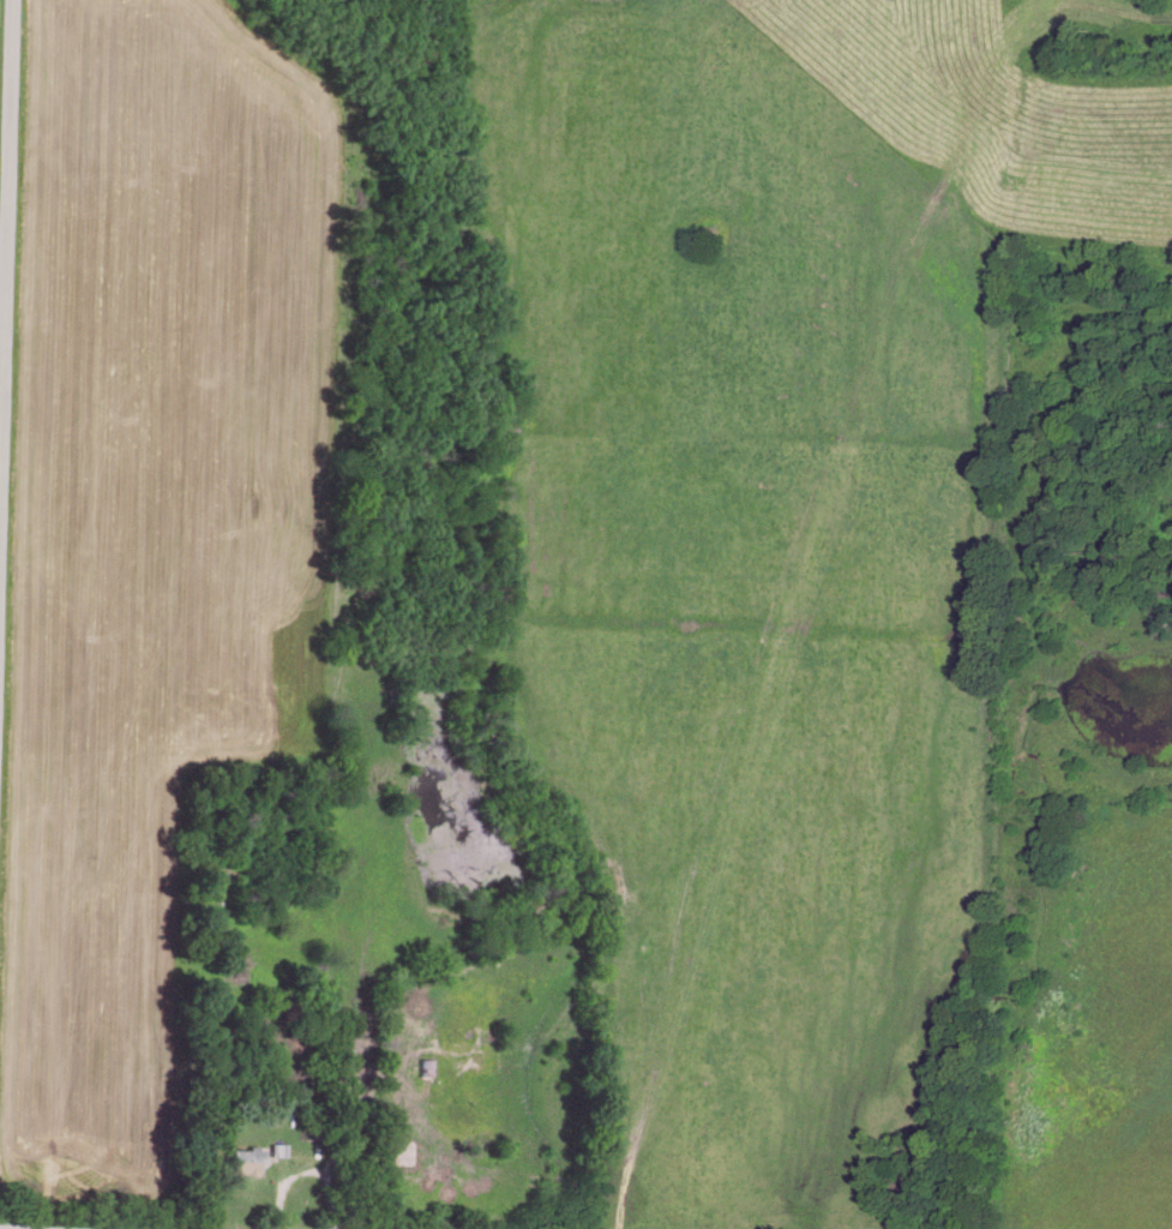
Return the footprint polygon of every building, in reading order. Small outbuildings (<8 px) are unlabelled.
[(255,1171),(254,1145),(224,1146),(225,1172),(255,1171)]
